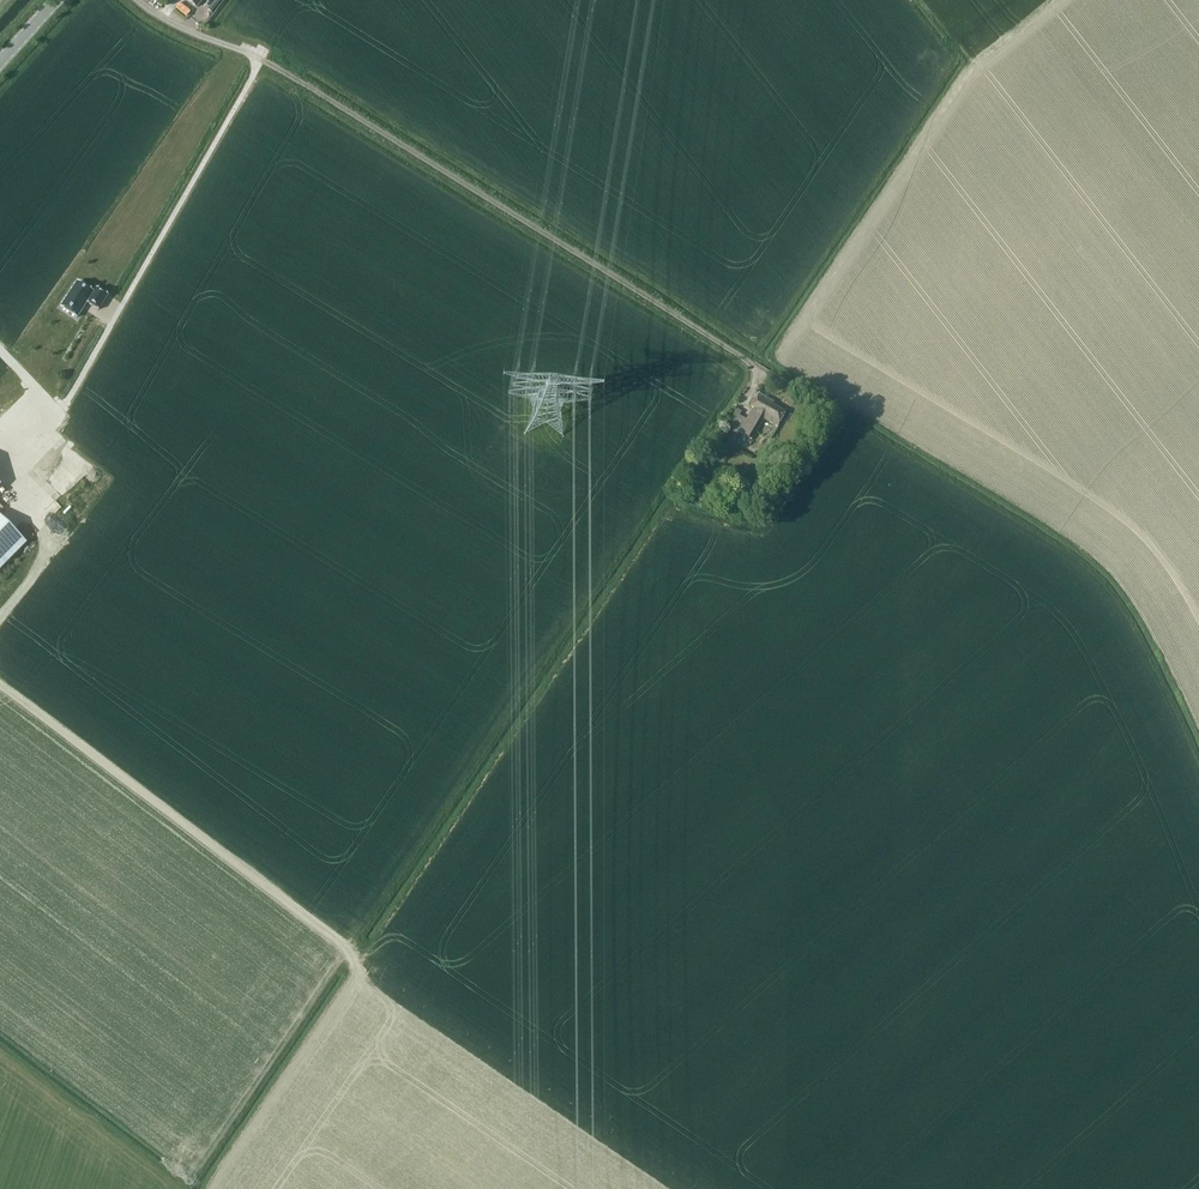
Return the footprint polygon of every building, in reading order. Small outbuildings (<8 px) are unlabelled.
[(207,9),(212,13),(220,3),(216,0),(215,0),(207,9)] [(99,310),(109,295),(97,287),(94,291),(79,281),(62,307),(78,318),(88,303),(99,310)] [(765,419),(779,427),(788,412),(774,404),(775,402),(760,393),(752,407),(754,409),(747,420),(741,416),(743,412),(738,409),(731,420),(735,422),(730,431),(738,436),(741,432),(753,440),(765,419)] [(27,542),(0,516),(0,570),(27,542)]
